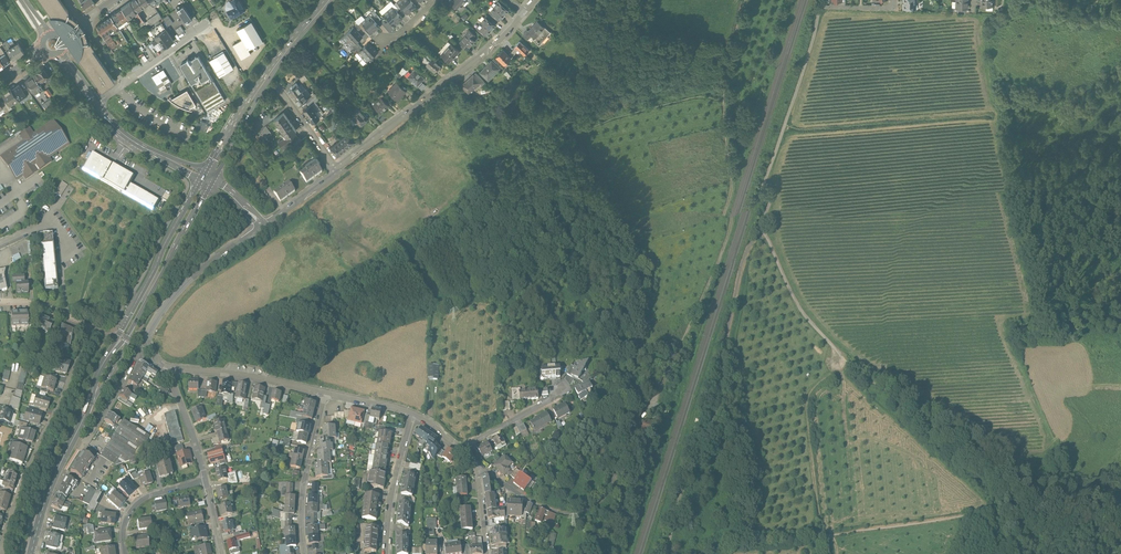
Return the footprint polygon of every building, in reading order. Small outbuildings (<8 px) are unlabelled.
[(101,91),(114,82),(92,49),(93,48),(89,42),(87,43),(86,40),(85,36),(83,30),(81,27),(82,27),(79,23),(79,24),(77,21),(75,19),(72,17),(68,15),(66,12),(67,12),(68,12),(68,11),(60,0),(40,0),(50,15),(49,16),(54,23),(53,21),(54,21),(56,24),(58,26),(61,27),(64,29),(67,32),(69,35),(70,35),(71,39),(72,43),(72,46),(74,48),(74,49),(76,51),(74,52),(78,58),(101,91)] [(92,0),(84,0),(80,3),(86,11),(95,5),(92,0)] [(138,12),(151,3),(149,0),(134,0),(131,2),(138,12)] [(231,20),(244,12),(237,0),(234,0),(230,2),(229,2),(226,4),(225,9),(226,12),(226,13),(227,13),(231,20)] [(402,0),(399,0),(397,3),(407,14),(411,10),(402,0)] [(415,6),(410,0),(402,0),(411,10),(415,6)] [(448,2),(458,11),(463,6),(456,0),(450,0),(448,2)] [(854,9),(854,14),(861,14),(861,8),(861,2),(861,0),(851,0),(851,9),(854,9)] [(878,1),(877,9),(890,9),(890,1),(884,1),(878,1)] [(131,2),(121,9),(128,19),(138,12),(131,2)] [(494,9),(505,18),(508,15),(506,14),(508,12),(498,4),(494,9)] [(186,25),(193,20),(183,6),(176,10),(186,25)] [(387,11),(398,22),(402,19),(392,7),(387,11)] [(835,14),(835,18),(836,20),(838,20),(840,19),(843,19),(844,11),(844,9),(839,8),(833,8),(833,14),(835,14)] [(987,8),(986,8),(984,10),(984,13),(985,14),(985,16),(986,17),(991,17),(995,18),(996,9),(987,8)] [(121,9),(116,12),(122,22),(128,19),(121,9)] [(494,9),(490,14),(499,22),(501,20),(502,21),(505,18),(494,9)] [(890,9),(877,9),(877,16),(877,17),(881,17),(890,17),(890,9)] [(381,20),(373,11),(370,14),(378,22),(381,20)] [(398,22),(387,11),(383,15),(394,26),(398,22)] [(969,16),(971,15),(971,11),(968,11),(959,11),(958,19),(969,19),(969,16)] [(116,12),(110,16),(117,26),(122,22),(116,12)] [(145,23),(148,28),(162,19),(158,14),(145,23)] [(54,23),(49,16),(48,16),(78,59),(78,58),(74,52),(76,51),(74,49),(74,48),(72,46),(72,43),(71,39),(70,35),(69,35),(67,32),(64,29),(61,27),(58,26),(56,24),(54,21),(53,21),(54,23)] [(96,26),(104,39),(109,36),(109,35),(107,32),(112,29),(117,26),(110,16),(96,26)] [(167,16),(162,20),(168,27),(173,24),(167,16)] [(365,21),(375,32),(379,28),(369,17),(365,21)] [(918,24),(918,17),(917,17),(907,17),(905,17),(905,28),(910,28),(911,29),(912,29),(913,28),(920,28),(920,24),(918,24)] [(991,20),(986,20),(985,21),(985,23),(983,24),(983,26),(994,27),(994,22),(994,21),(995,21),(995,18),(991,17),(991,20)] [(481,24),(492,33),(494,30),(493,29),(494,27),(485,19),(481,24)] [(970,28),(970,24),(969,23),(969,19),(958,19),(958,27),(960,27),(967,27),(970,28)] [(375,32),(365,21),(360,25),(361,25),(366,30),(371,36),(375,32)] [(248,51),(263,42),(251,23),(237,32),(242,41),(232,47),(241,62),(251,56),(248,51)] [(156,40),(150,45),(155,53),(162,48),(163,50),(174,42),(161,24),(150,31),(156,40)] [(481,24),(477,29),(486,37),(488,35),(489,36),(492,33),(481,24)] [(537,25),(529,35),(532,38),(531,39),(537,45),(540,48),(541,46),(540,46),(546,39),(545,39),(549,35),(537,25)] [(175,31),(179,36),(184,32),(181,27),(175,31)] [(342,40),(346,45),(358,35),(353,30),(342,40)] [(127,43),(120,31),(117,33),(123,41),(122,42),(121,41),(118,43),(117,42),(115,43),(114,42),(113,43),(109,36),(104,39),(113,52),(127,43)] [(470,32),(459,44),(467,51),(475,42),(472,39),(475,36),(470,32)] [(362,40),(358,35),(346,45),(351,50),(362,40)] [(2,43),(13,59),(24,52),(19,45),(17,42),(15,44),(13,42),(9,44),(7,40),(2,43)] [(155,53),(150,45),(147,47),(152,55),(155,53)] [(373,50),(368,45),(362,51),(358,55),(357,56),(362,60),(373,50)] [(446,50),(441,56),(449,63),(454,58),(455,59),(460,53),(451,45),(446,50)] [(529,54),(519,45),(515,50),(524,59),(529,54)] [(4,65),(12,59),(6,50),(5,51),(6,52),(5,53),(1,47),(0,48),(0,59),(4,65)] [(373,50),(362,60),(366,65),(371,60),(377,55),(373,50)] [(496,58),(505,66),(511,59),(503,51),(496,58)] [(224,54),(209,62),(219,78),(233,70),(224,54)] [(425,65),(431,58),(428,55),(422,62),(425,65)] [(208,112),(225,102),(198,56),(197,57),(195,57),(195,58),(191,60),(190,59),(187,59),(187,61),(181,65),(181,67),(208,112)] [(433,58),(426,65),(435,74),(441,67),(433,58)] [(492,63),(480,75),(487,82),(493,76),(494,77),(500,71),(492,63)] [(170,65),(165,68),(168,74),(174,70),(170,65)] [(38,72),(33,75),(38,82),(43,79),(44,81),(50,77),(48,75),(49,74),(48,73),(47,73),(42,67),(37,70),(38,72)] [(413,77),(410,79),(417,86),(418,86),(418,87),(421,84),(420,83),(423,80),(415,71),(411,75),(413,77)] [(33,75),(33,74),(25,80),(33,92),(42,86),(38,82),(33,75)] [(302,75),(297,79),(302,85),(307,82),(302,75)] [(468,96),(480,85),(473,77),(461,88),(468,96)] [(18,84),(11,89),(17,98),(19,101),(26,96),(27,95),(23,90),(18,84)] [(394,90),(389,95),(396,102),(401,97),(402,98),(406,94),(396,84),(393,88),(394,90)] [(293,92),(289,94),(294,101),(302,95),(296,86),(291,89),(293,92)] [(10,87),(1,93),(6,100),(9,105),(10,105),(14,102),(14,100),(17,98),(11,89),(10,87)] [(27,95),(26,96),(29,100),(33,97),(26,88),(23,90),(27,95)] [(185,110),(189,111),(196,107),(187,91),(170,101),(174,104),(177,106),(181,108),(185,110)] [(302,95),(294,101),(299,108),(305,104),(307,102),(306,100),(302,95)] [(313,96),(306,100),(307,102),(305,104),(306,107),(316,100),(313,96)] [(54,104),(51,99),(42,105),(46,110),(54,104)] [(12,108),(10,105),(9,105),(6,100),(3,102),(9,110),(12,108)] [(316,100),(306,107),(309,110),(311,108),(318,103),(316,100)] [(3,102),(2,101),(0,103),(0,104),(2,107),(1,107),(5,113),(9,110),(3,102)] [(382,102),(374,109),(381,116),(388,108),(382,102)] [(303,113),(307,119),(315,114),(311,108),(309,110),(303,113)] [(352,121),(349,124),(352,128),(357,124),(360,128),(367,122),(360,113),(351,120),(352,121)] [(315,114),(307,119),(312,125),(319,120),(315,114)] [(279,119),(274,122),(286,139),(287,140),(294,135),(296,133),(284,115),(279,119)] [(8,163),(18,179),(23,175),(25,179),(37,171),(51,162),(48,158),(59,151),(68,145),(69,145),(69,144),(68,144),(53,122),(53,121),(53,122),(44,128),(44,127),(43,128),(44,128),(33,135),(29,129),(20,135),(24,141),(1,156),(0,157),(1,157),(5,164),(8,163)] [(197,124),(195,130),(206,134),(209,128),(207,127),(207,125),(201,123),(200,125),(197,124)] [(266,129),(258,135),(263,142),(272,136),(266,129)] [(287,140),(286,139),(278,145),(282,152),(298,141),(294,135),(287,140)] [(340,143),(346,152),(349,149),(350,150),(352,148),(352,147),(355,144),(349,136),(340,143)] [(340,143),(330,151),(337,159),(340,157),(344,155),(343,154),(346,152),(340,143)] [(133,175),(92,151),(83,168),(153,208),(158,199),(129,182),(133,175)] [(316,160),(300,171),(306,180),(322,169),(316,160)] [(8,163),(5,164),(16,180),(18,179),(8,163)] [(274,190),(280,199),(295,188),(288,179),(274,190)] [(60,195),(68,184),(62,181),(55,192),(58,194),(60,195)] [(58,194),(55,192),(52,190),(48,195),(54,199),(58,194)] [(53,232),(40,233),(45,288),(58,287),(57,274),(60,272),(57,268),(56,269),(53,232)] [(19,251),(12,254),(15,260),(21,257),(19,251)] [(26,264),(32,261),(30,256),(24,259),(26,264)] [(17,280),(17,292),(28,291),(27,282),(21,283),(21,280),(24,280),(23,276),(13,276),(13,281),(17,280)] [(12,312),(13,326),(28,326),(28,312),(12,312)] [(49,319),(40,315),(36,324),(40,326),(39,327),(43,329),(44,328),(49,330),(50,328),(52,323),(53,321),(52,321),(53,320),(49,318),(49,319)] [(66,325),(62,323),(59,341),(63,342),(70,343),(72,328),(66,327),(66,325)] [(585,354),(578,355),(575,360),(574,359),(573,362),(574,362),(571,367),(573,368),(578,371),(583,363),(586,362),(585,354)] [(61,359),(58,359),(56,369),(66,371),(70,361),(67,360),(61,359)] [(158,369),(142,359),(139,360),(136,366),(145,371),(146,369),(151,371),(151,372),(152,370),(156,372),(158,369)] [(542,367),(542,369),(542,370),(543,371),(544,371),(545,371),(546,371),(556,371),(556,370),(560,370),(560,365),(560,359),(541,360),(542,364),(541,364),(541,367),(542,367)] [(132,372),(141,377),(143,374),(145,371),(136,366),(132,372)] [(429,366),(429,380),(438,380),(438,366),(429,366)] [(10,371),(4,369),(2,379),(8,380),(10,371)] [(592,381),(590,382),(591,383),(591,385),(591,386),(590,388),(588,389),(586,390),(587,392),(589,391),(590,390),(591,389),(592,388),(593,387),(593,386),(593,385),(593,383),(594,382),(596,374),(596,370),(592,372),(589,373),(592,379),(592,381)] [(132,372),(129,378),(134,381),(140,385),(144,379),(141,377),(132,372)] [(18,410),(26,374),(20,373),(14,396),(12,396),(9,407),(15,409),(18,410)] [(590,382),(590,380),(592,379),(589,373),(583,376),(581,377),(582,378),(580,379),(580,378),(575,381),(580,391),(585,388),(586,390),(588,389),(590,388),(591,386),(591,385),(591,383),(590,382)] [(152,379),(143,374),(141,377),(144,379),(150,382),(152,379)] [(43,381),(55,385),(57,379),(56,379),(48,376),(45,375),(43,381)] [(189,377),(188,386),(198,386),(198,377),(189,377)] [(223,378),(221,391),(229,392),(230,392),(231,387),(230,387),(231,379),(223,378)] [(208,379),(206,389),(214,390),(215,380),(208,379)] [(43,381),(41,387),(48,389),(53,390),(55,385),(43,381)] [(137,391),(140,385),(134,381),(131,387),(137,391)] [(239,381),(236,396),(244,398),(247,382),(239,381)] [(512,386),(513,395),(538,393),(537,384),(512,386)] [(255,385),(253,397),(261,399),(262,399),(263,394),(265,387),(255,385)] [(124,387),(119,393),(128,398),(130,394),(132,391),(124,387)] [(273,389),(271,398),(278,399),(280,390),(273,389)] [(130,399),(128,398),(119,393),(118,396),(128,402),(130,399)] [(36,394),(33,403),(41,405),(47,407),(48,407),(51,398),(36,394)] [(565,396),(553,403),(557,410),(559,408),(560,410),(569,405),(565,396)] [(305,406),(314,408),(316,401),(305,398),(304,405),(305,406)] [(191,408),(196,420),(201,418),(200,416),(204,414),(200,405),(191,408)] [(305,406),(303,415),(312,418),(314,408),(305,406)] [(355,421),(358,408),(351,406),(350,410),(348,419),(355,421)] [(535,414),(530,416),(534,424),(539,421),(539,420),(541,418),(542,420),(551,415),(546,406),(535,412),(535,414)] [(646,407),(642,419),(650,422),(654,410),(649,409),(646,408),(646,407)] [(27,408),(24,418),(39,423),(42,412),(27,408)] [(172,441),(184,438),(175,408),(164,411),(172,441)] [(365,409),(358,408),(355,421),(362,422),(364,413),(365,409)] [(381,410),(372,408),(371,414),(369,421),(369,423),(373,424),(374,418),(379,419),(381,410)] [(1,412),(0,412),(0,413),(0,415),(1,415),(0,418),(0,420),(11,423),(14,412),(2,409),(2,412),(1,412)] [(118,426),(123,418),(109,410),(104,418),(118,426)] [(112,435),(101,453),(112,461),(116,464),(134,458),(150,433),(126,418),(125,420),(123,418),(118,426),(114,432),(112,430),(110,434),(112,435)] [(526,424),(523,418),(517,422),(520,428),(526,424)] [(225,429),(223,419),(215,421),(216,426),(215,427),(216,431),(217,431),(225,429)] [(302,423),(300,432),(308,434),(310,425),(302,423)] [(20,427),(17,436),(32,441),(36,431),(26,428),(20,426),(20,427)] [(421,428),(417,435),(426,442),(431,435),(421,428)] [(225,429),(217,431),(220,441),(228,438),(225,429)] [(380,432),(379,438),(390,440),(392,433),(385,432),(380,431),(380,432)] [(493,435),(497,442),(500,440),(502,443),(506,440),(501,431),(493,435)] [(308,434),(300,432),(298,440),(306,442),(308,434)] [(431,435),(426,442),(428,443),(424,448),(428,451),(437,438),(431,435)] [(379,438),(378,444),(389,446),(390,440),(379,438)] [(477,443),(482,452),(492,447),(487,438),(477,443)] [(13,442),(8,457),(13,458),(14,456),(23,459),(27,446),(13,442)] [(182,443),(175,445),(177,451),(184,449),(182,443)] [(442,455),(443,454),(446,449),(440,446),(436,451),(439,453),(442,455)] [(446,449),(443,454),(450,459),(455,451),(448,446),(446,449)] [(216,448),(207,451),(208,454),(209,454),(210,456),(223,453),(221,447),(216,448)] [(297,448),(295,457),(302,459),(304,450),(297,448)] [(70,468),(81,475),(94,457),(83,449),(70,468)] [(189,450),(177,453),(179,459),(179,461),(180,461),(180,463),(186,461),(186,463),(191,462),(192,462),(191,460),(189,453),(190,453),(189,450)] [(505,451),(503,452),(493,462),(504,472),(505,471),(510,466),(508,463),(512,459),(507,453),(505,451)] [(95,457),(94,457),(81,475),(96,485),(112,461),(101,453),(98,452),(95,457)] [(223,453),(210,456),(210,459),(211,462),(220,460),(225,459),(224,458),(223,453)] [(300,467),(302,459),(295,457),(293,457),(291,465),(300,467)] [(158,466),(157,463),(155,459),(149,461),(151,468),(158,466)] [(163,461),(167,475),(169,475),(170,473),(172,472),(169,462),(169,459),(168,459),(163,461)] [(163,461),(157,463),(158,466),(161,476),(163,475),(165,476),(167,475),(163,461)] [(513,468),(510,471),(516,475),(521,468),(517,464),(513,468)] [(225,466),(215,468),(217,480),(227,478),(228,477),(227,473),(225,466)] [(137,468),(129,471),(133,478),(139,476),(138,474),(139,474),(137,468)] [(139,474),(138,474),(139,476),(142,485),(152,482),(148,468),(142,469),(143,473),(139,474)] [(514,478),(518,482),(526,472),(521,468),(516,475),(514,478)] [(227,478),(229,483),(238,482),(235,471),(227,473),(228,477),(227,478)] [(383,489),(386,474),(385,473),(372,471),(369,487),(383,489)] [(15,474),(9,472),(6,482),(5,487),(11,489),(13,489),(18,474),(15,474)] [(488,472),(482,473),(485,490),(491,490),(491,487),(488,472)] [(532,476),(526,472),(518,482),(524,486),(526,483),(532,476)] [(57,492),(66,496),(71,487),(73,488),(77,480),(67,474),(57,492)] [(457,475),(458,484),(466,483),(465,474),(457,475)] [(403,486),(402,494),(412,496),(416,476),(405,475),(404,482),(403,482),(402,486),(403,486)] [(122,483),(120,485),(124,490),(129,495),(132,492),(133,491),(136,488),(129,481),(126,478),(121,482),(122,483)] [(6,482),(0,480),(0,485),(1,486),(0,489),(10,492),(11,489),(5,487),(6,482)] [(458,484),(459,492),(467,492),(466,483),(458,484)] [(91,485),(83,499),(90,503),(97,489),(91,485)] [(227,487),(216,488),(218,498),(234,496),(233,490),(228,491),(227,487)] [(103,491),(97,489),(90,503),(88,505),(87,509),(93,512),(103,491)] [(115,491),(109,498),(119,507),(125,500),(115,491)] [(4,510),(6,510),(10,496),(0,492),(0,509),(4,510)] [(57,492),(54,498),(63,503),(64,500),(66,496),(57,492)] [(379,495),(366,493),(363,517),(376,519),(378,506),(380,506),(381,503),(378,503),(379,495)] [(496,505),(495,494),(486,496),(487,506),(494,505),(496,505)] [(176,497),(178,506),(190,504),(189,495),(176,497)] [(286,495),(285,504),(295,504),(295,495),(292,495),(286,495)] [(309,495),(308,504),(318,504),(318,495),(312,495),(309,495)] [(508,495),(508,504),(507,510),(508,510),(514,511),(515,495),(508,495)] [(515,495),(514,511),(521,511),(522,505),(522,496),(515,495)] [(59,508),(61,508),(62,505),(63,503),(54,498),(51,505),(59,508)] [(165,499),(155,501),(157,510),(167,508),(166,504),(165,499)] [(399,514),(398,523),(408,524),(410,504),(400,502),(399,510),(398,510),(398,514),(399,514)] [(220,505),(221,515),(232,513),(231,507),(232,507),(232,503),(220,505)] [(540,503),(535,515),(541,517),(544,508),(545,506),(545,505),(540,503)] [(281,512),(281,511),(272,508),(273,516),(284,520),(285,520),(286,513),(292,513),(294,513),(295,504),(285,504),(285,512),(281,512)] [(321,510),(324,510),(324,505),(318,504),(308,504),(308,513),(311,513),(317,513),(317,512),(321,512),(321,510)] [(459,505),(461,527),(473,526),(470,504),(459,505)] [(496,505),(494,505),(495,514),(504,513),(503,505),(496,505)] [(203,519),(201,510),(187,513),(188,516),(187,517),(188,518),(188,519),(189,522),(194,521),(202,519),(203,519)] [(102,512),(101,521),(115,523),(116,513),(102,512)] [(55,516),(52,527),(64,530),(67,518),(59,516),(59,517),(55,516)] [(138,519),(139,529),(146,528),(151,527),(149,517),(138,519)] [(231,520),(223,522),(225,531),(230,529),(230,528),(233,527),(231,520)] [(93,524),(86,523),(88,532),(94,531),(93,524)] [(311,526),(308,526),(309,535),(318,534),(318,530),(325,530),(325,525),(317,525),(311,526)] [(493,526),(493,533),(507,532),(506,525),(505,525),(495,526),(493,526)] [(195,528),(191,529),(192,535),(196,534),(197,538),(207,536),(205,526),(204,526),(195,528)] [(285,528),(286,537),(295,536),(294,527),(291,527),(285,528)] [(378,527),(367,527),(365,550),(376,551),(378,527)] [(548,527),(544,541),(552,544),(555,536),(552,535),(554,529),(548,527)] [(98,531),(95,531),(96,541),(111,540),(110,529),(103,530),(98,530),(98,531)] [(235,538),(234,538),(234,540),(250,536),(249,531),(234,535),(235,538)] [(493,533),(494,541),(496,541),(506,540),(507,540),(507,532),(493,533)] [(48,537),(46,546),(56,548),(57,544),(58,544),(59,540),(62,541),(63,536),(51,533),(50,537),(48,537)] [(397,545),(397,553),(408,553),(408,533),(397,533),(397,541),(396,541),(396,545),(397,545)] [(319,543),(318,534),(309,535),(310,544),(312,544),(318,543),(319,543)] [(136,542),(137,547),(149,546),(148,535),(139,536),(139,537),(135,537),(135,542),(136,542)] [(295,536),(286,537),(287,546),(293,545),(296,545),(295,536)] [(234,540),(234,538),(227,540),(230,553),(240,550),(239,546),(236,547),(234,540)] [(426,548),(426,553),(430,553),(430,552),(437,552),(437,549),(437,543),(437,539),(426,539),(426,542),(426,548)] [(452,541),(454,552),(462,551),(460,540),(452,541)] [(444,542),(446,553),(454,552),(452,541),(444,542)] [(469,544),(470,553),(483,552),(482,543),(478,543),(478,541),(473,541),(473,543),(469,544)] [(193,546),(195,551),(199,550),(200,553),(212,553),(210,542),(193,546)] [(101,553),(115,553),(114,546),(100,548),(101,553)]
